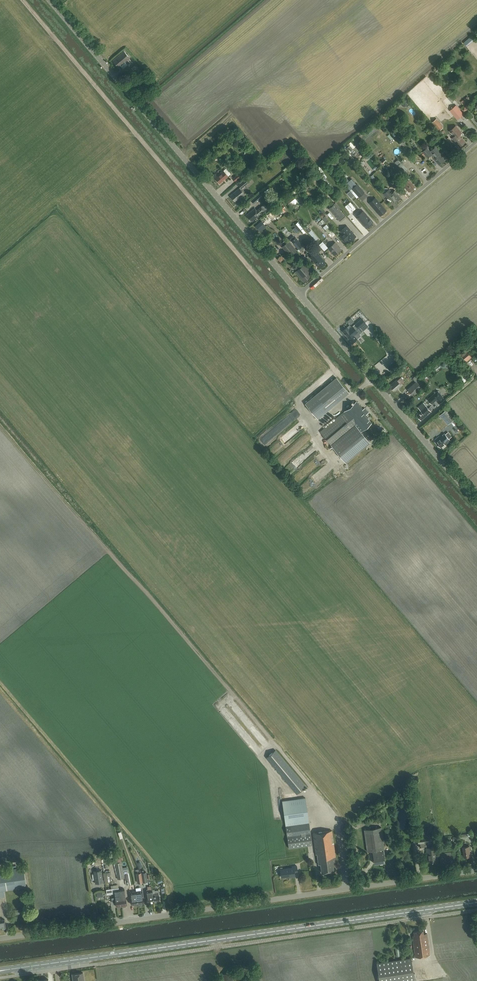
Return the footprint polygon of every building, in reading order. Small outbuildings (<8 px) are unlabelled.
[(119,67),(130,58),(124,51),(113,61),(119,67)] [(461,102),(464,105),(471,100),(468,96),(461,102)] [(456,106),(452,110),(458,116),(462,113),(456,106)] [(433,121),(440,129),(443,126),(437,118),(433,121)] [(459,147),(466,142),(459,134),(462,132),(456,125),(449,131),(454,136),(452,138),(459,147)] [(350,145),(346,148),(352,156),(356,153),(350,145)] [(443,156),(442,157),(439,154),(442,152),(436,146),(431,151),(436,157),(434,159),(439,165),(445,160),(444,159),(445,158),(443,156)] [(432,154),(427,148),(422,152),(428,158),(432,154)] [(403,173),(408,170),(401,162),(397,166),(403,173)] [(220,184),(228,177),(223,170),(214,178),(220,184)] [(239,172),(232,178),(235,181),(242,175),(239,172)] [(405,176),(402,178),(405,182),(403,184),(409,192),(415,187),(405,176)] [(346,182),(345,184),(350,190),(352,189),(357,184),(351,178),(349,181),(346,182)] [(238,185),(240,188),(241,189),(248,183),(245,180),(238,185)] [(352,189),(359,197),(364,192),(357,184),(352,189)] [(235,202),(244,195),(239,188),(230,196),(235,202)] [(387,198),(390,196),(395,202),(401,198),(395,191),(392,193),(389,189),(384,194),(387,198)] [(375,197),(369,203),(380,216),(386,210),(375,197)] [(334,203),(331,206),(329,208),(336,216),(341,212),(334,203)] [(251,222),(264,211),(261,207),(256,210),(254,208),(246,215),(251,222)] [(363,211),(356,216),(366,228),(372,222),(363,211)] [(326,224),(323,227),(328,233),(331,231),(329,228),(326,224)] [(343,234),(340,236),(344,242),(347,239),(349,242),(356,237),(350,230),(347,226),(340,231),(343,234)] [(302,245),(295,237),(291,241),(298,249),(302,245)] [(296,250),(288,241),(282,246),(287,252),(289,250),(293,254),(296,250)] [(334,255),(341,250),(335,243),(328,248),(334,255)] [(326,262),(317,252),(310,257),(319,268),(326,262)] [(305,263),(298,269),(295,272),(304,281),(310,276),(308,272),(311,270),(305,263)] [(349,339),(358,332),(355,329),(357,327),(359,328),(366,323),(362,318),(351,327),(350,325),(343,331),(349,339)] [(469,349),(468,350),(467,350),(466,349),(464,351),(465,352),(462,355),(467,361),(471,358),(470,358),(474,355),(469,349)] [(399,362),(397,359),(387,367),(390,370),(399,362)] [(336,377),(305,403),(318,419),(349,393),(336,377)] [(390,386),(393,390),(394,390),(395,391),(402,386),(397,379),(390,385),(391,386),(390,386)] [(416,381),(408,389),(413,395),(422,388),(416,381)] [(438,391),(428,399),(432,404),(437,399),(440,403),(445,399),(438,391)] [(320,432),(342,458),(366,438),(361,432),(371,423),(368,418),(369,417),(366,414),(369,412),(365,408),(363,409),(356,401),(320,432)] [(421,411),(416,415),(421,420),(428,414),(429,413),(431,411),(426,405),(420,410),(421,411)] [(446,410),(440,415),(448,425),(454,419),(446,410)] [(435,441),(441,448),(445,444),(446,445),(451,440),(445,433),(435,441)] [(302,446),(308,440),(306,438),(300,444),(302,446)] [(266,758),(297,794),(306,786),(275,750),(266,758)] [(305,797),(282,801),(289,848),(312,845),(305,797)] [(384,857),(385,857),(384,849),(381,827),(364,830),(367,851),(373,850),(373,852),(374,863),(385,862),(384,857)] [(333,865),(337,865),(332,830),(313,833),(316,854),(317,854),(318,864),(320,864),(322,872),(334,870),(333,865)] [(418,844),(429,842),(428,836),(417,837),(418,844)] [(436,861),(435,853),(436,853),(435,846),(426,848),(427,854),(428,854),(429,862),(436,861)] [(464,857),(471,856),(469,846),(463,847),(464,857)] [(124,878),(121,862),(115,863),(118,879),(124,878)] [(295,873),(298,872),(297,866),(292,866),(292,868),(280,869),(281,877),(288,876),(288,877),(295,876),(295,873)] [(26,887),(24,867),(0,871),(0,891),(26,887)] [(103,882),(101,870),(93,871),(95,883),(103,882)] [(121,906),(122,906),(122,903),(121,903),(120,903),(120,901),(121,901),(120,894),(119,890),(119,887),(114,888),(116,906),(117,906),(117,907),(118,908),(120,907),(121,907),(121,906)] [(136,891),(137,895),(138,905),(141,904),(142,904),(142,903),(144,903),(143,897),(143,895),(142,890),(136,891)] [(131,904),(134,904),(134,905),(135,905),(138,905),(137,895),(136,891),(129,892),(130,897),(130,899),(131,904)] [(415,957),(429,955),(426,933),(424,933),(423,930),(414,931),(414,935),(412,935),(415,957)] [(411,958),(376,963),(379,980),(414,980),(411,958)] [(242,970),(222,974),(223,980),(244,980),(242,970)] [(84,980),(84,979),(84,978),(83,973),(72,974),(73,980),(84,980)]
